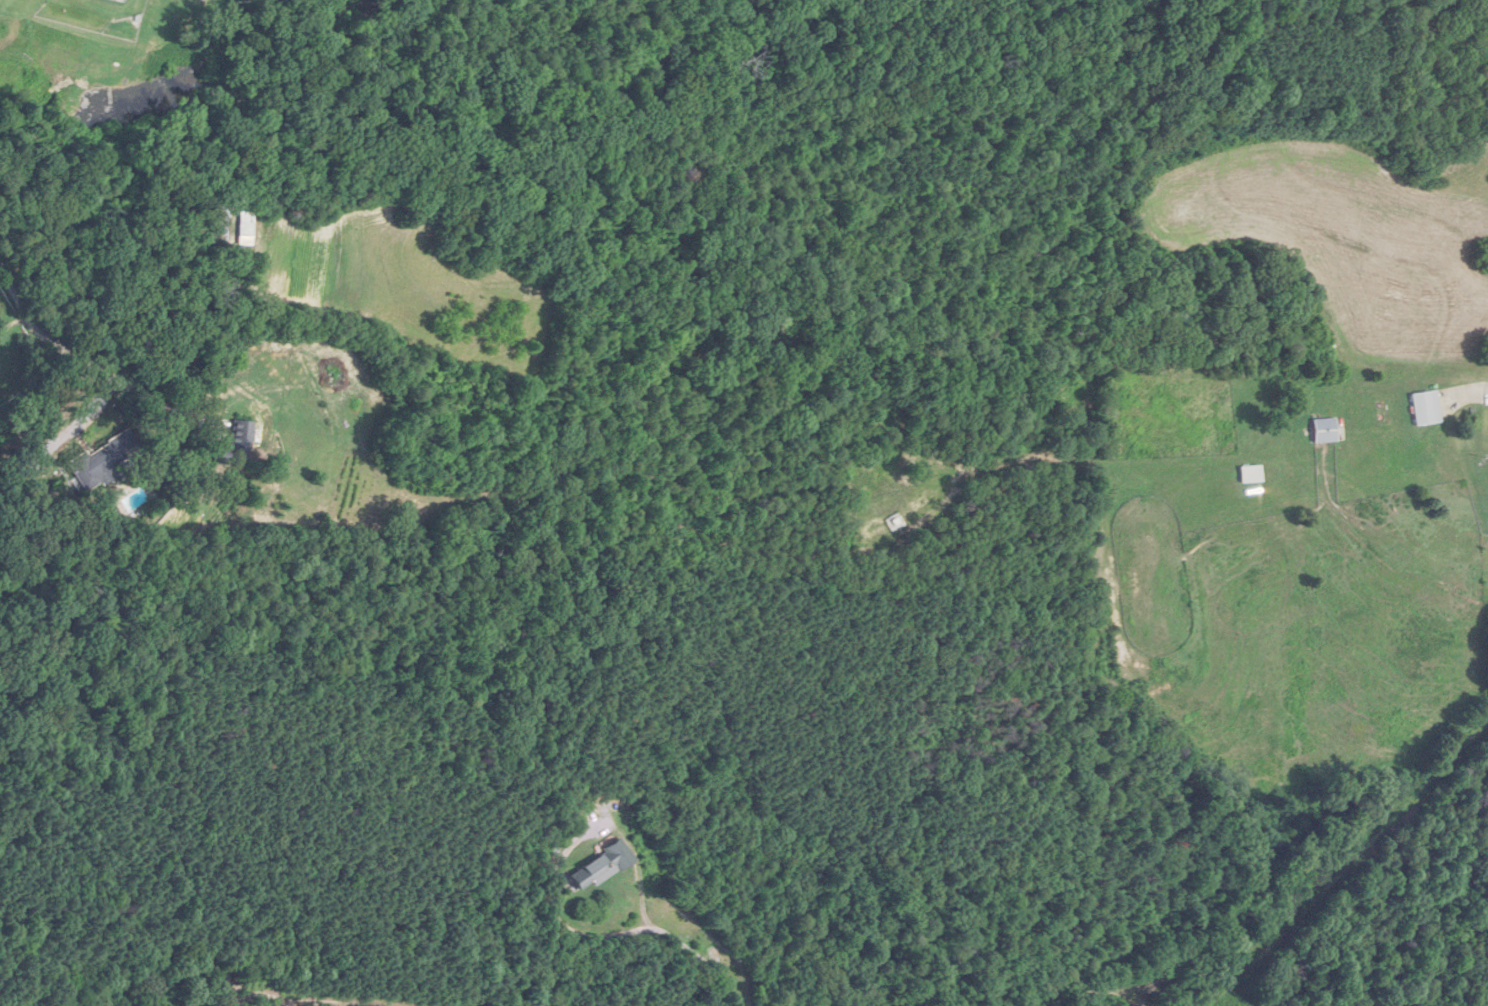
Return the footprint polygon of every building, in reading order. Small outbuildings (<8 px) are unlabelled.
[(227,244),(227,199),(213,199),(213,244),(227,244)] [(254,237),(254,208),(240,208),(240,237),(254,237)] [(1411,394),(1415,426),(1441,423),(1438,391),(1411,394)] [(1313,420),(1313,443),(1335,443),(1335,420),(1313,420)] [(255,422),(234,421),(232,443),(217,442),(216,463),(252,466),(255,422)] [(85,494),(120,475),(113,462),(118,459),(109,444),(88,456),(86,452),(67,462),(85,494)] [(1261,483),(1260,466),(1240,466),(1240,483),(1261,483)] [(632,860),(619,839),(578,865),(584,874),(573,881),(580,893),(632,860)]
